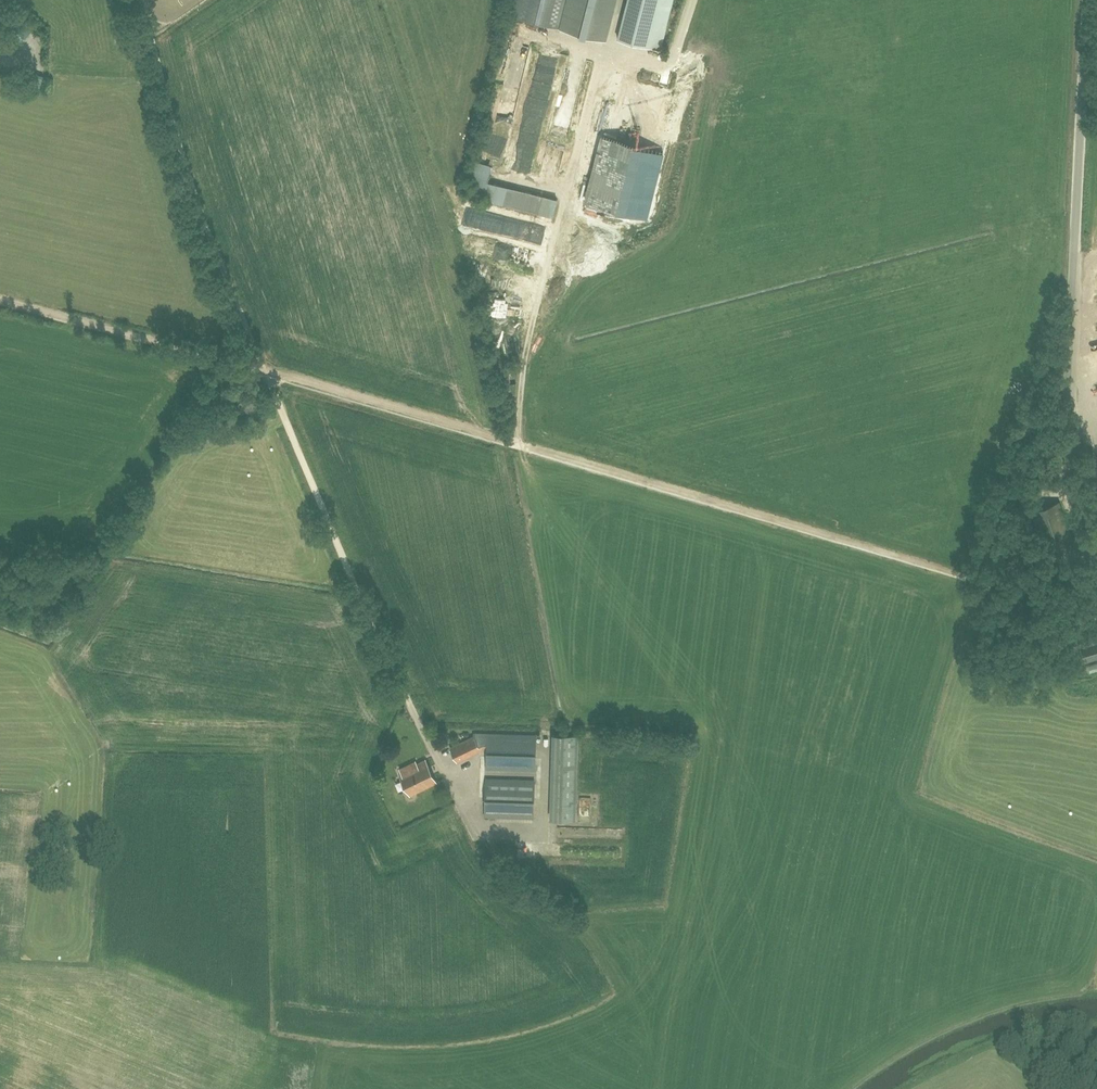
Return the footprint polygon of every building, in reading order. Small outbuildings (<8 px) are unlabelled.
[(560,28),(604,39),(613,0),(518,0),(514,16),(560,28)] [(621,40),(660,51),(673,0),(629,0),(618,40),(621,40)] [(0,9),(0,25),(1,26),(12,13),(3,6),(0,9)] [(22,15),(17,10),(11,17),(16,21),(22,15)] [(0,30),(0,50),(8,57),(17,46),(0,30)] [(27,74),(24,82),(39,86),(42,78),(27,74)] [(541,101),(546,86),(541,85),(537,99),(541,101)] [(585,200),(647,216),(672,121),(610,105),(585,200)] [(498,124),(491,164),(476,162),(471,192),(488,195),(493,166),(506,168),(516,170),(520,141),(512,140),(509,157),(507,156),(508,152),(504,152),(508,126),(498,124)] [(545,175),(546,153),(536,153),(535,175),(545,175)] [(492,182),(487,197),(519,207),(524,192),(492,182)] [(1059,500),(1031,510),(1044,549),(1072,540),(1059,500)] [(1075,628),(1085,660),(1096,657),(1096,622),(1075,628)] [(474,735),(481,749),(485,747),(488,747),(486,768),(534,770),(536,734),(474,732),(474,735)] [(457,761),(481,749),(474,735),(450,747),(457,761)] [(580,736),(554,735),(552,820),(578,821),(580,736)] [(436,783),(425,760),(416,764),(417,765),(413,767),(411,763),(399,769),(400,771),(399,772),(410,795),(436,783)] [(532,817),(534,779),(486,778),(485,815),(532,817)]
